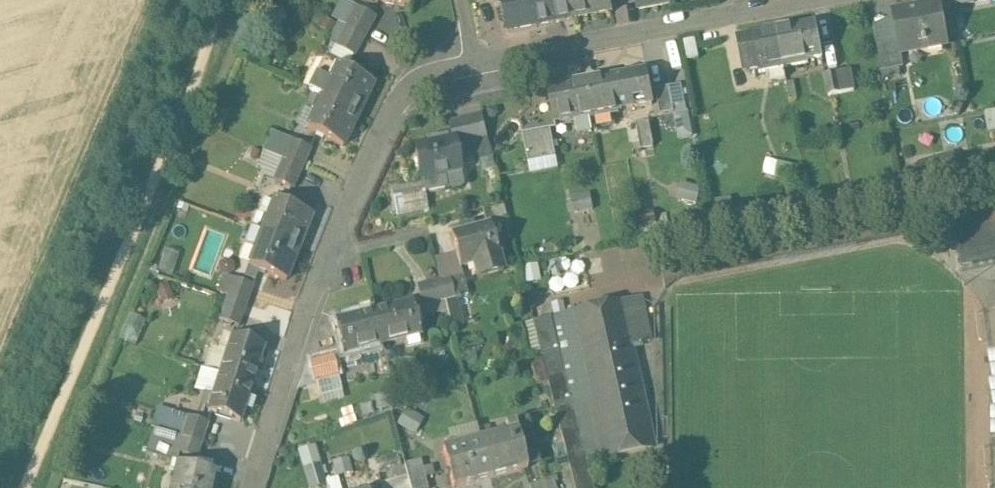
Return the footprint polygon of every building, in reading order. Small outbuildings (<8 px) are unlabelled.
[(375,2),(415,8),(416,0),(376,0),(375,2)] [(509,33),(574,20),(570,0),(502,0),(509,33)] [(574,20),(612,12),(610,0),(570,0),(574,20)] [(639,8),(671,2),(670,0),(637,0),(639,8)] [(349,3),(338,23),(339,23),(346,27),(357,8),(357,7),(349,3)] [(936,5),(893,13),(898,42),(900,55),(902,54),(944,47),(936,5)] [(376,18),(357,8),(346,27),(366,37),(376,18)] [(338,23),(328,42),(336,47),(346,27),(339,23),(338,23)] [(816,25),(777,33),(784,68),(807,63),(807,61),(822,58),(816,25)] [(366,37),(346,27),(336,47),(355,57),(366,37)] [(777,33),(738,40),(744,72),(760,69),(760,72),(784,68),(777,33)] [(898,42),(877,47),(881,72),(904,68),(902,54),(900,55),(898,42)] [(374,84),(324,59),(308,91),(323,98),(359,116),(374,84)] [(647,71),(588,82),(588,83),(595,118),(595,119),(619,114),(619,111),(653,105),(647,71)] [(850,71),(838,73),(842,94),(854,92),(850,71)] [(838,73),(825,76),(829,97),(842,94),(838,73)] [(588,83),(549,90),(555,123),(570,120),(571,123),(576,122),(578,132),(591,130),(589,119),(595,118),(588,83)] [(793,83),(786,84),(790,100),(796,99),(793,83)] [(669,87),(656,90),(660,115),(674,113),(669,87)] [(359,116),(323,98),(307,130),(343,148),(359,116)] [(679,129),(691,128),(689,112),(677,114),(679,129)] [(986,113),(990,133),(994,132),(994,112),(986,113)] [(483,115),(473,118),(478,139),(488,137),(483,115)] [(473,118),(460,121),(465,142),(478,139),(473,118)] [(649,123),(636,125),(640,149),(653,147),(649,123)] [(524,135),(528,158),(556,153),(551,130),(524,135)] [(282,161),(292,140),(271,131),(262,151),(282,161)] [(312,149),(292,140),(282,161),(302,170),(312,149)] [(455,140),(415,148),(421,182),(422,181),(425,195),(447,191),(445,177),(461,174),(455,140)] [(767,158),(764,173),(795,180),(798,165),(767,158)] [(302,170),(282,161),(273,181),(293,190),(302,170)] [(425,195),(422,181),(421,182),(393,187),(398,215),(428,210),(425,195)] [(681,182),(678,198),(698,203),(702,186),(681,182)] [(312,215),(275,201),(262,234),(299,248),(312,215)] [(503,207),(482,213),(485,223),(505,217),(503,207)] [(490,225),(451,236),(460,269),(473,265),(478,279),(503,272),(490,225)] [(299,248),(262,234),(244,278),(255,282),(260,271),(286,281),(299,248)] [(164,251),(161,271),(174,273),(177,253),(164,251)] [(463,275),(450,278),(455,300),(468,297),(463,275)] [(254,286),(223,276),(218,293),(227,296),(226,301),(247,308),(254,286)] [(450,278),(440,281),(445,302),(455,300),(450,278)] [(440,281),(430,283),(435,305),(445,302),(440,281)] [(430,283),(417,287),(422,308),(435,305),(430,283)] [(640,299),(586,311),(589,323),(575,326),(574,320),(553,325),(551,325),(569,405),(571,404),(589,400),(603,460),(654,449),(631,346),(649,342),(640,299)] [(247,308),(226,301),(222,310),(243,317),(247,308)] [(445,302),(435,305),(438,315),(448,312),(445,302)] [(413,304),(374,313),(382,346),(421,336),(413,304)] [(243,317),(222,310),(219,321),(239,328),(243,317)] [(374,313),(335,322),(343,355),(382,346),(374,313)] [(571,404),(569,405),(551,325),(553,325),(551,317),(532,322),(571,476),(575,487),(593,487),(571,404)] [(264,347),(227,335),(224,344),(229,345),(220,375),(252,386),(264,347)] [(328,380),(316,383),(319,398),(342,392),(333,356),(323,359),(328,380)] [(323,359),(310,362),(316,383),(328,380),(323,359)] [(541,360),(530,363),(536,386),(547,383),(541,360)] [(252,386),(220,375),(208,413),(240,424),(252,386)] [(155,430),(181,438),(188,417),(162,409),(155,430)] [(405,410),(399,425),(417,432),(423,418),(405,410)] [(188,417),(181,438),(202,445),(209,424),(188,417)] [(507,434),(480,441),(490,480),(527,470),(515,423),(504,426),(507,434)] [(148,459),(176,466),(179,454),(177,453),(181,438),(155,430),(148,459)] [(202,445),(181,438),(177,453),(179,454),(197,460),(202,445)] [(443,451),(453,487),(459,487),(490,480),(480,441),(443,451)] [(327,485),(318,444),(299,448),(308,487),(313,487),(327,485)] [(404,466),(407,478),(410,487),(427,487),(421,462),(404,466)] [(176,466),(171,487),(212,487),(215,474),(176,466)] [(554,482),(556,487),(575,487),(571,476),(554,482)] [(380,485),(381,487),(410,487),(407,478),(380,485)] [(529,486),(530,487),(556,487),(554,482),(552,478),(529,486)]
